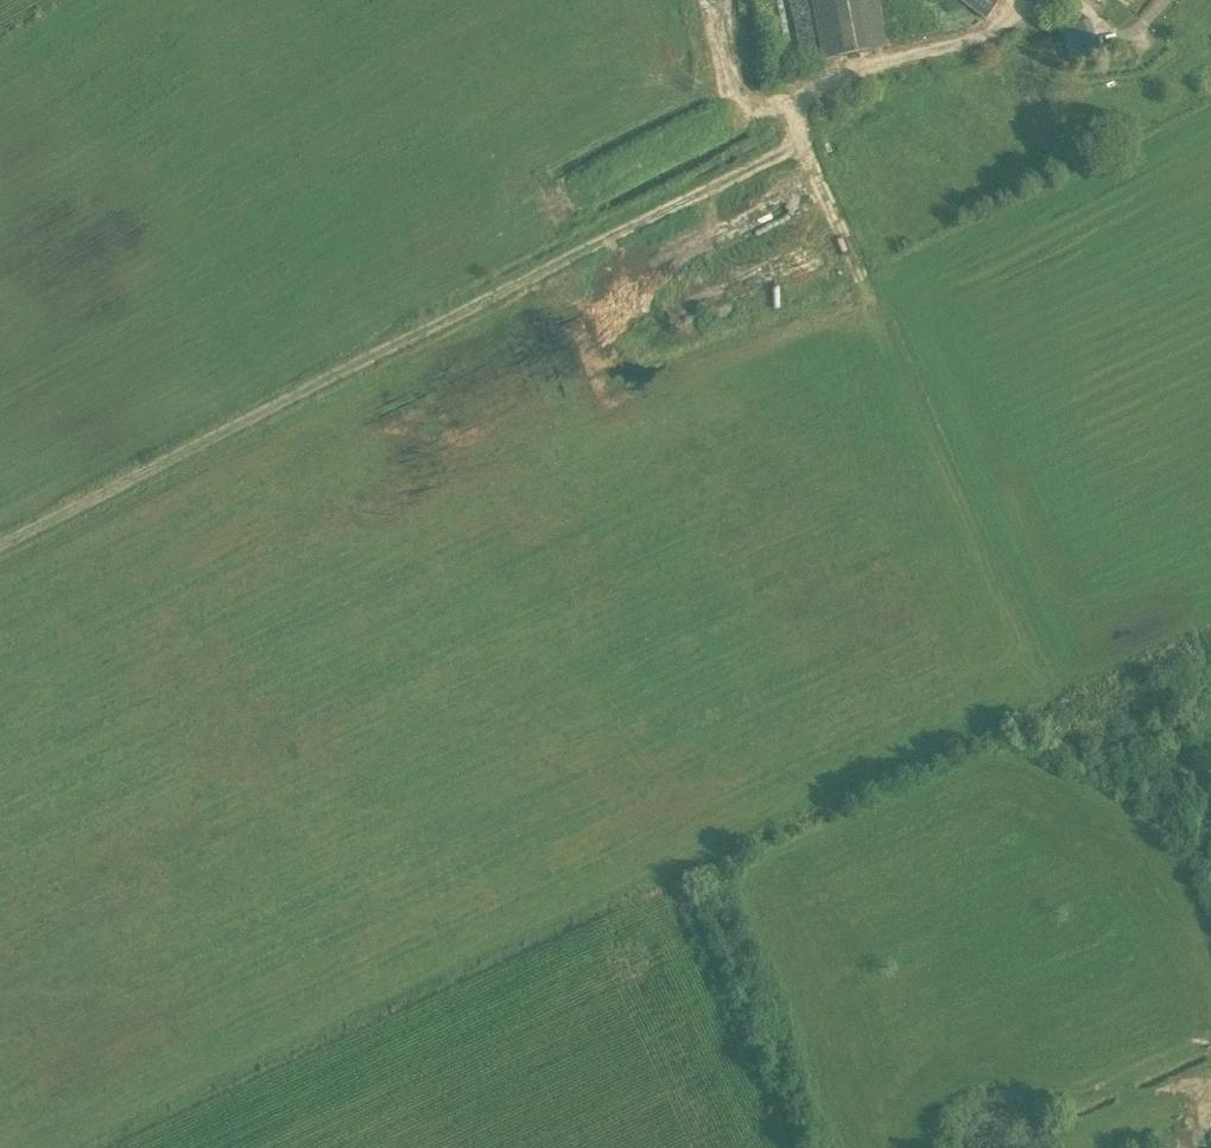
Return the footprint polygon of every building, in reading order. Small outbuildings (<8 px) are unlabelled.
[(822,60),(887,47),(878,0),(810,0),(822,60)] [(984,20),(1000,0),(959,0),(984,20)] [(1060,31),(1071,63),(1101,52),(1090,21),(1060,31)] [(1162,1129),(1167,1147),(1198,1147),(1191,1121),(1162,1129)]
